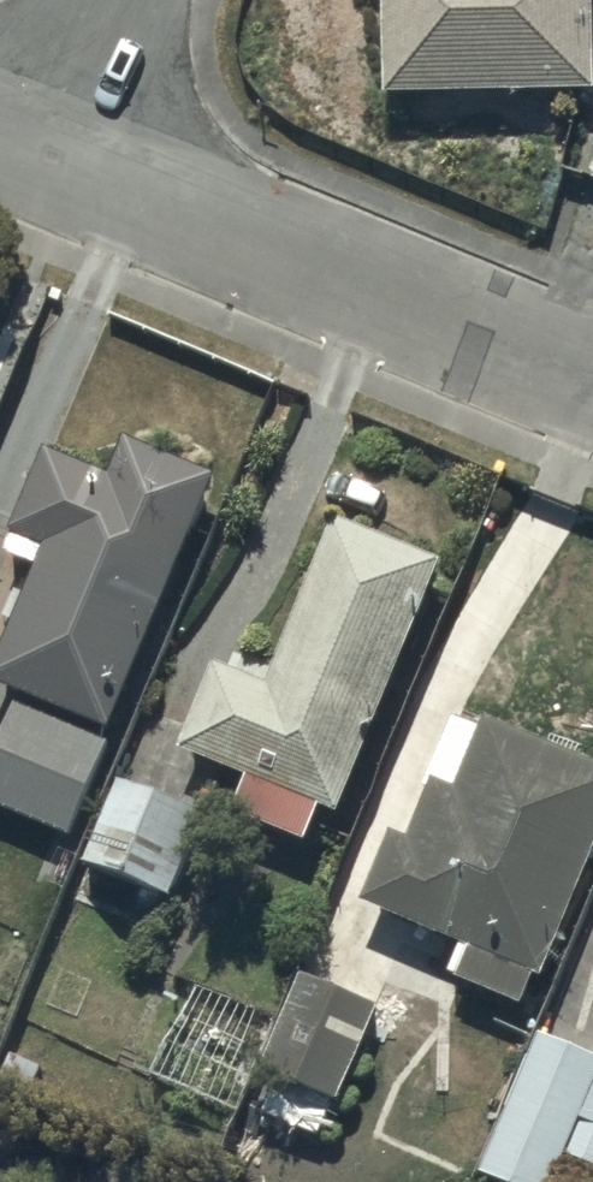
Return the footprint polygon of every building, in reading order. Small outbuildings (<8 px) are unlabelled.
[(387,85),(592,82),(592,0),(388,0),(387,85)] [(0,648),(0,676),(112,724),(223,465),(129,424),(111,467),(50,441),(14,524),(47,538),(0,648)] [(323,799),(341,805),(443,554),(336,511),(268,677),(217,655),(182,742),(251,770),(236,805),(308,834),(323,799)] [(0,738),(0,800),(73,831),(114,737),(18,695),(0,738)] [(365,895),(465,939),(453,965),(526,997),(539,966),(543,968),(592,856),(592,754),(491,709),(487,720),(456,706),(424,780),(432,784),(413,828),(397,821),(365,895)] [(214,809),(117,772),(85,855),(182,892),(214,809)] [(307,970),(266,1060),(283,1067),(266,1104),(321,1129),(379,1003),(307,970)] [(238,1107),(275,1017),(191,983),(153,1073),(238,1107)] [(481,1162),(528,1181),(548,1181),(581,1105),(592,1110),(592,1047),(541,1024),(481,1162)]
